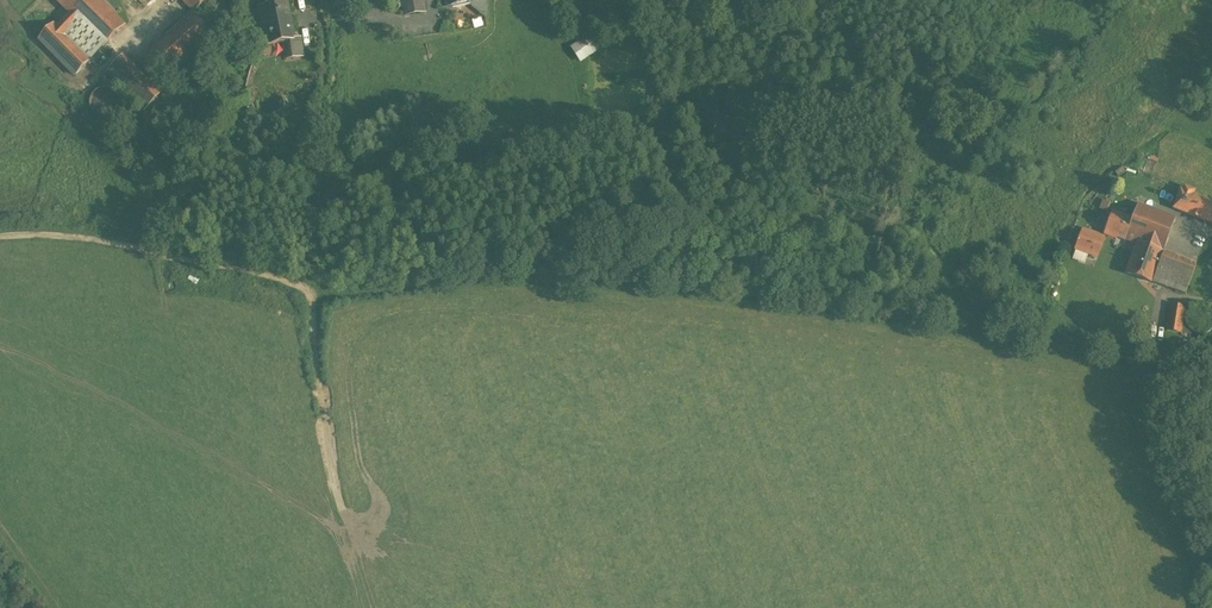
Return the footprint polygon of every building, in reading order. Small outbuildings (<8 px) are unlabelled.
[(100,0),(54,0),(66,12),(38,40),(75,77),(126,25),(100,0)] [(194,13),(207,0),(216,10),(227,0),(182,0),(194,13)] [(405,16),(425,13),(423,0),(402,0),(405,16)] [(447,7),(455,5),(456,8),(469,5),(476,4),(475,0),(446,0),(447,7)] [(476,4),(469,5),(476,11),(483,10),(483,9),(487,9),(485,0),(475,0),(476,4)] [(288,2),(257,7),(264,46),(287,42),(295,40),(295,39),(288,2)] [(192,14),(144,59),(165,81),(213,36),(192,14)] [(598,31),(572,47),(580,60),(606,43),(598,31)] [(287,42),(291,60),(304,57),(300,38),(295,39),(295,40),(287,42)] [(124,55),(106,73),(144,111),(162,93),(124,55)] [(97,114),(100,115),(103,116),(106,116),(109,115),(112,114),(115,111),(116,109),(118,106),(118,103),(118,100),(118,97),(116,94),(114,91),(112,89),(109,88),(105,87),(102,87),(99,88),(96,90),(94,92),(92,94),(91,97),(90,100),(90,103),(91,107),(92,109),(94,112),(97,114)] [(1184,187),(1182,191),(1180,190),(1173,208),(1188,214),(1195,196),(1192,195),(1194,191),(1184,187)] [(1195,196),(1188,214),(1211,223),(1211,202),(1195,196)] [(1132,221),(1113,214),(1105,234),(1116,238),(1117,235),(1137,243),(1149,209),(1138,205),(1132,221)] [(1175,219),(1149,209),(1137,243),(1126,272),(1185,293),(1196,264),(1163,252),(1175,219)] [(1104,237),(1082,229),(1075,249),(1097,257),(1104,237)] [(1184,307),(1170,304),(1166,330),(1180,332),(1182,320),(1184,307)] [(1206,309),(1202,307),(1198,308),(1195,308),(1191,311),(1188,315),(1187,320),(1188,325),(1191,329),(1194,332),(1199,333),(1205,333),(1209,330),(1211,326),(1211,314),(1210,311),(1206,309)]
